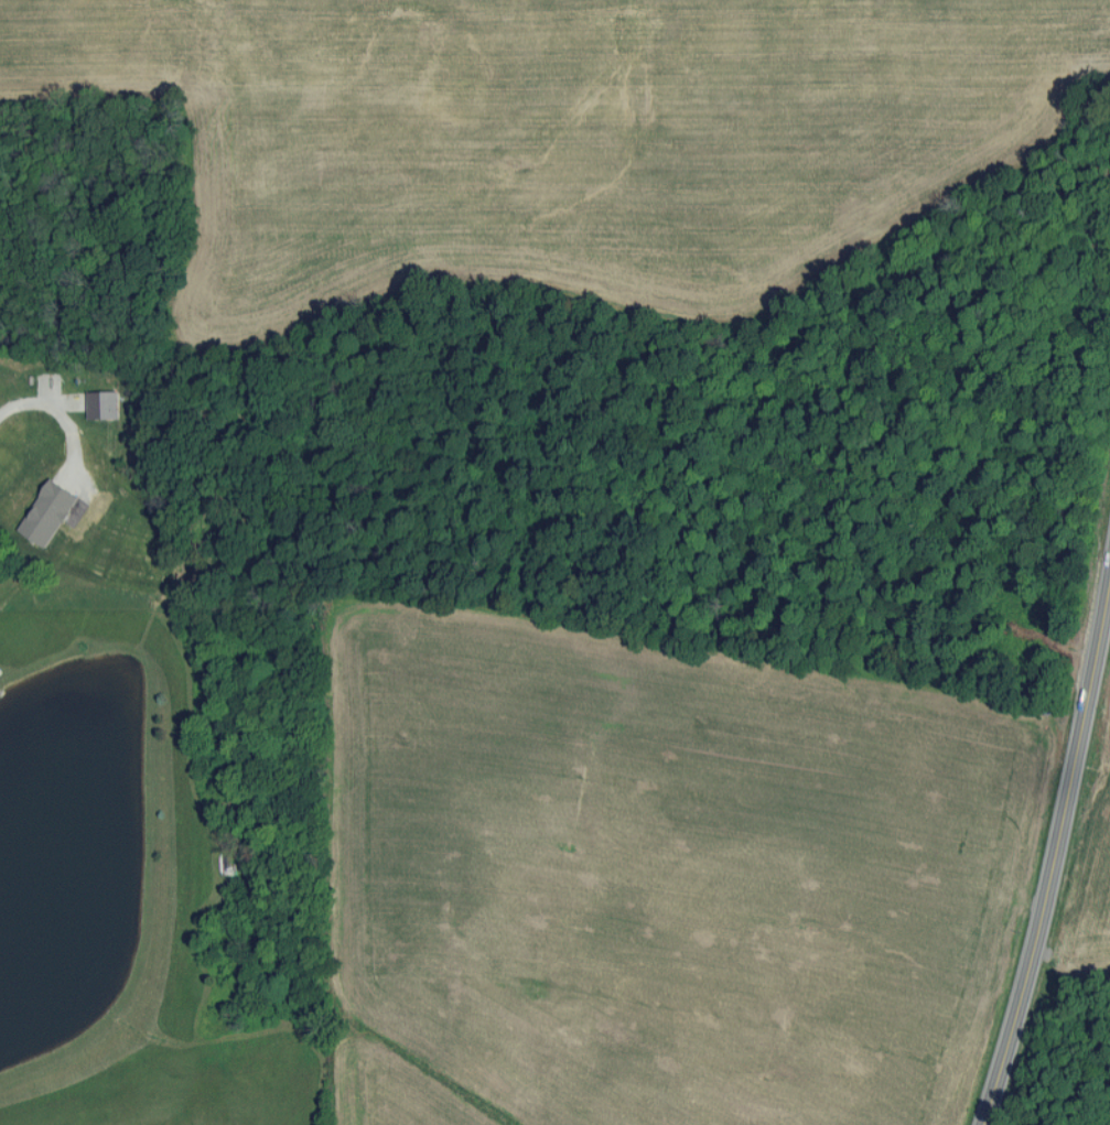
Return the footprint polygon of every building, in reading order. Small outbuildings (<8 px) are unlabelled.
[(34,560),(58,560),(58,501),(34,501),(34,560)]
